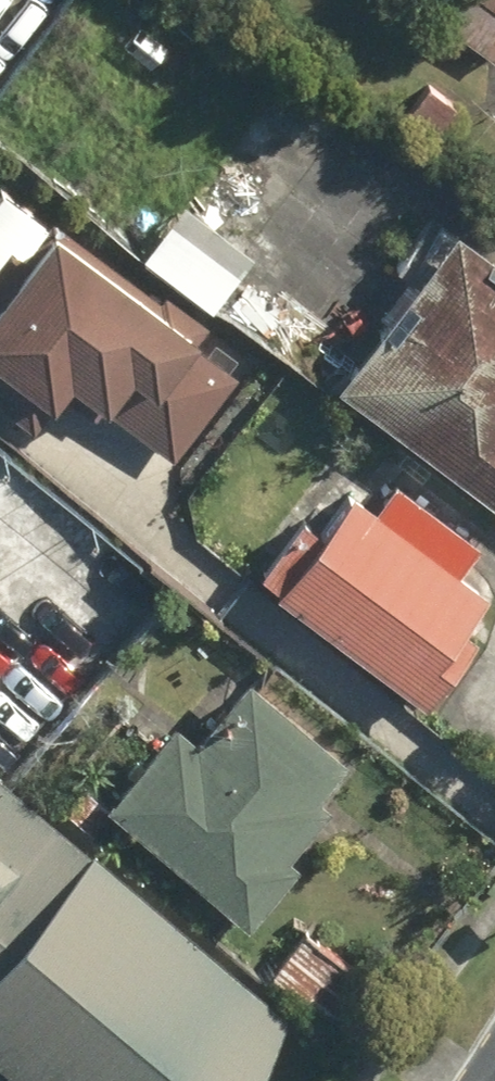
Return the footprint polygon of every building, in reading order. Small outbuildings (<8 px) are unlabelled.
[(494,57),(494,0),(444,0),(435,11),(494,57)] [(412,119),(437,138),(462,107),(437,87),(412,119)] [(146,257),(186,287),(217,244),(159,201),(130,239),(149,252),(146,257)] [(177,460),(242,376),(198,342),(209,326),(169,293),(162,301),(56,217),(26,255),(15,245),(0,264),(0,403),(36,432),(82,377),(110,401),(107,406),(177,460)] [(494,497),(494,250),(466,229),(348,384),(494,497)] [(432,707),(485,639),(474,631),(494,601),(494,593),(466,573),(487,544),(404,480),(383,509),(360,492),(330,534),(312,519),(270,574),(289,589),(286,594),(432,707)] [(115,805),(256,926),(307,864),(297,856),(339,806),(328,796),(357,762),(257,679),(205,742),(182,722),(165,745),(134,718),(89,772),(121,797),(115,805)] [(17,1080),(237,1080),(288,1021),(92,852),(88,857),(0,781),(0,1066),(17,1080)] [(117,810),(89,787),(69,810),(97,833),(117,810)] [(278,975),(353,1036),(385,993),(310,935),(278,975)]
